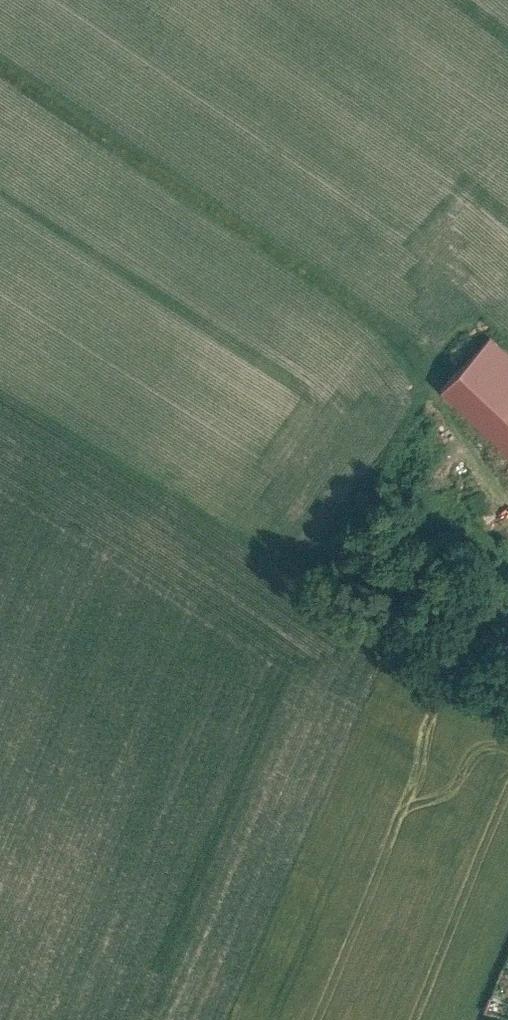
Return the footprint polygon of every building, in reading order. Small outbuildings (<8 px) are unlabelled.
[(441,384),(507,449),(507,352),(490,334),(441,384)]
